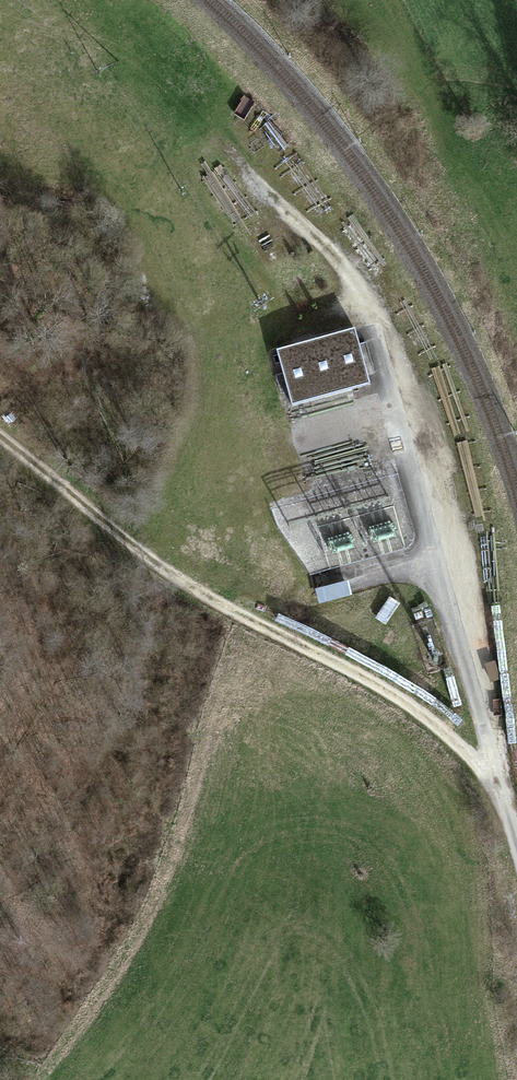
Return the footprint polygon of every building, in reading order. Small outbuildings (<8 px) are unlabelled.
[(353,330),(279,351),(293,404),(368,384),(353,330)]
